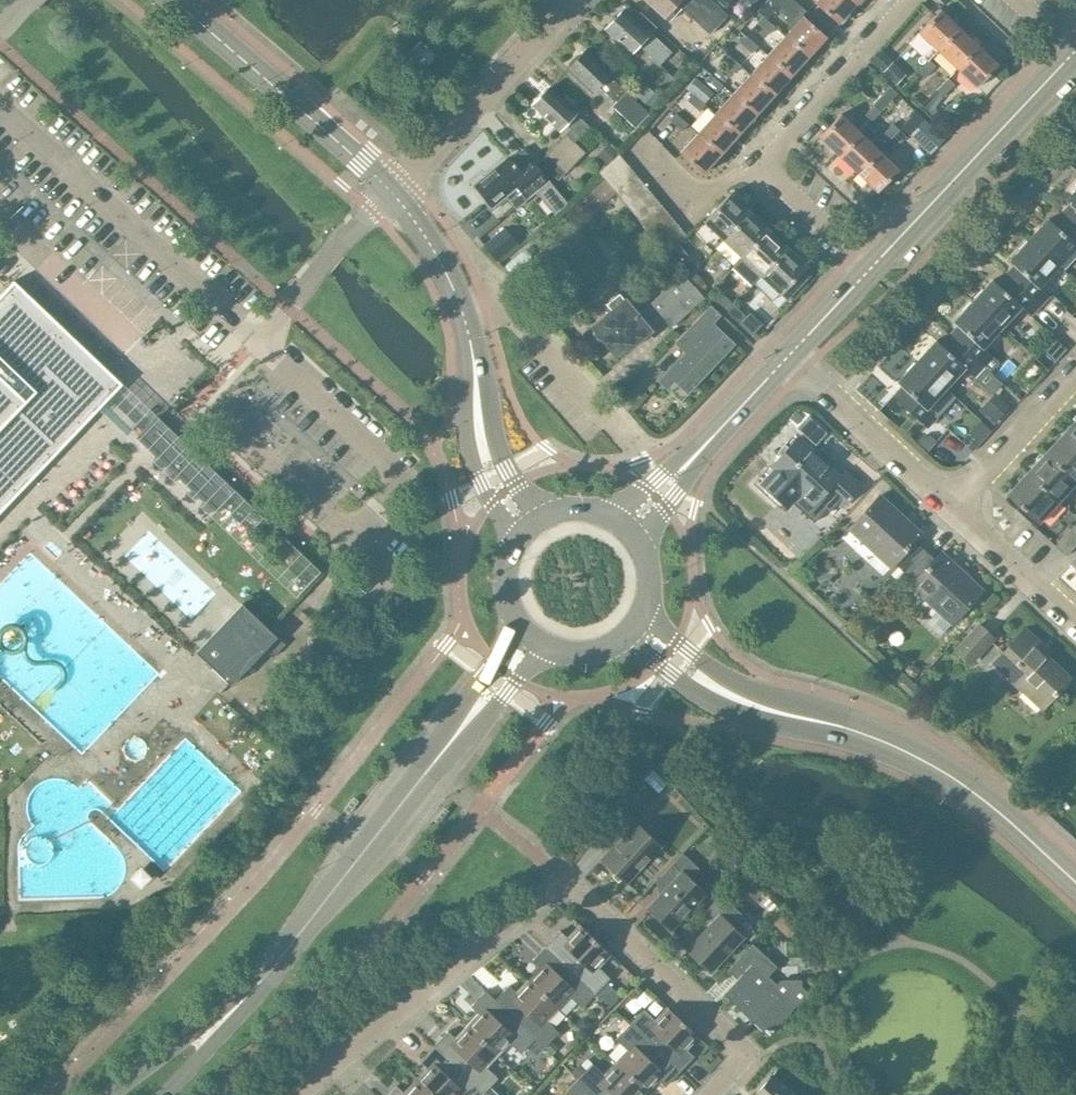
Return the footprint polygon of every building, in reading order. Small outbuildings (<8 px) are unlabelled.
[(665,16),(670,20),(681,7),(710,34),(729,14),(713,0),(648,0),(665,16)] [(785,35),(809,57),(827,36),(803,15),(807,11),(794,0),(771,0),(796,23),(785,35)] [(853,0),(817,0),(815,2),(839,23),(857,3),(853,0)] [(608,26),(606,28),(632,53),(639,46),(660,65),(672,52),(652,33),(657,27),(641,12),(633,20),(623,10),(616,18),(611,18),(608,21),(608,26)] [(918,33),(938,51),(960,28),(940,10),(918,33)] [(763,15),(757,23),(770,34),(776,26),(763,15)] [(938,51),(957,69),(979,46),(960,28),(938,51)] [(746,34),(739,42),(752,53),(759,45),(746,34)] [(785,35),(767,55),(791,76),(809,57),(785,35)] [(421,39),(409,52),(425,67),(437,55),(421,39)] [(979,46),(957,69),(976,87),(978,85),(991,72),(998,64),(979,46)] [(571,65),(570,66),(595,90),(598,86),(616,102),(612,106),(636,128),(650,112),(585,50),(578,57),(574,57),(571,60),(571,65)] [(731,51),(722,61),(735,72),(744,62),(731,51)] [(767,55),(750,74),(774,96),(791,76),(767,55)] [(928,59),(916,72),(924,79),(936,66),(928,59)] [(896,84),(905,74),(893,62),(883,72),(896,84)] [(991,72),(978,85),(986,93),(999,80),(991,72)] [(711,73),(704,81),(717,92),(723,85),(711,73)] [(750,74),(733,94),(757,115),(774,96),(750,74)] [(696,77),(687,87),(693,92),(705,102),(713,92),(696,77)] [(948,77),(937,89),(944,95),(955,84),(948,77)] [(890,86),(873,104),(873,105),(880,111),(897,93),(890,86)] [(558,179),(566,172),(585,152),(574,141),(590,124),(550,87),(534,104),(561,129),(567,122),(573,127),(540,162),(558,179)] [(693,92),(687,100),(700,111),(706,104),(705,102),(693,92)] [(733,94),(715,113),(739,135),(757,115),(733,94)] [(873,105),(862,117),(869,123),(880,111),(873,105)] [(676,112),(669,120),(682,131),(689,123),(676,112)] [(715,113),(698,133),(722,154),(739,135),(715,113)] [(819,138),(838,156),(861,133),(841,114),(819,138)] [(924,120),(910,134),(930,153),(944,138),(924,120)] [(893,122),(881,135),(888,142),(900,129),(893,122)] [(722,154),(698,133),(680,153),(704,174),(722,154)] [(838,156),(858,174),(880,151),(861,133),(838,156)] [(608,142),(596,155),(605,163),(617,151),(608,142)] [(511,157),(477,185),(494,206),(507,196),(516,209),(551,181),(525,149),(512,159),(511,157)] [(880,151),(858,174),(878,193),(900,170),(880,151)] [(600,172),(602,174),(608,182),(629,165),(620,153),(600,172)] [(616,192),(637,174),(629,165),(608,182),(616,192)] [(595,210),(616,192),(608,182),(602,174),(582,193),(595,210)] [(616,192),(625,202),(645,185),(637,174),(616,192)] [(625,202),(633,213),(654,195),(645,185),(625,202)] [(1065,215),(1075,225),(1075,191),(1067,200),(1074,206),(1065,215)] [(704,222),(723,240),(750,212),(731,193),(704,222)] [(633,213),(642,223),(662,206),(654,195),(633,213)] [(642,223),(650,232),(670,215),(662,206),(642,223)] [(723,240),(742,259),(769,230),(750,212),(723,240)] [(650,232),(658,242),(678,225),(670,215),(650,232)] [(1031,239),(1060,266),(1075,249),(1075,225),(1065,215),(1056,225),(1050,219),(1031,239)] [(678,225),(658,242),(666,252),(686,235),(678,225)] [(504,228),(485,244),(496,257),(497,259),(516,243),(504,228)] [(742,259),(733,268),(752,286),(754,284),(761,277),(788,248),(769,230),(742,259)] [(1017,267),(1009,276),(1041,306),(1051,296),(1041,287),(1060,266),(1031,239),(1011,261),(1017,267)] [(761,277),(754,284),(772,301),(779,294),(781,295),(808,267),(788,248),(761,277)] [(676,264),(686,276),(694,269),(684,257),(676,264)] [(704,283),(694,269),(686,276),(696,289),(704,283)] [(696,289),(686,276),(637,315),(620,293),(606,304),(612,311),(593,326),(615,353),(625,344),(628,348),(657,325),(655,323),(660,318),(670,331),(706,302),(696,289)] [(994,280),(975,300),(1003,327),(1022,307),(1031,316),(1041,306),(1009,276),(1001,285),(994,280)] [(0,295),(0,512),(68,441),(62,435),(96,400),(90,394),(109,374),(113,371),(109,368),(16,278),(0,295)] [(715,301),(727,313),(734,306),(722,295),(715,301)] [(962,328),(953,337),(985,367),(986,366),(992,372),(1001,362),(985,347),(1003,327),(975,300),(955,322),(962,328)] [(734,306),(727,313),(740,325),(747,318),(734,306)] [(685,352),(665,373),(687,394),(734,344),(713,325),(721,316),(710,307),(676,344),(685,352)] [(938,341),(919,361),(947,387),(966,367),(976,377),(985,367),(953,337),(945,346),(938,341)] [(928,408),(947,387),(919,361),(899,383),(906,388),(897,398),(929,428),(939,418),(928,408)] [(993,394),(980,408),(994,421),(1007,407),(993,394)] [(155,416),(136,436),(215,512),(234,492),(210,468),(181,441),(158,418),(155,416)] [(1051,452),(1075,475),(1075,438),(1069,432),(1051,452)] [(772,467),(758,482),(788,510),(794,503),(814,521),(826,509),(828,511),(836,503),(842,509),(862,488),(844,472),(840,476),(799,438),(772,467)] [(1031,473),(1062,501),(1075,486),(1075,475),(1051,452),(1031,473)] [(1062,501),(1031,473),(1012,494),(1042,522),(1062,501)] [(895,564),(904,572),(924,551),(915,542),(921,535),(879,497),(850,529),(892,567),(895,564)] [(1058,547),(1068,556),(1075,548),(1075,527),(1058,547)] [(924,551),(904,572),(915,582),(912,585),(954,623),(982,592),(941,554),(935,560),(924,551)] [(201,646),(196,651),(231,684),(265,649),(273,656),(285,643),(242,603),(201,646)] [(980,625),(956,650),(971,664),(994,638),(980,625)] [(996,663),(1044,707),(1070,679),(1037,649),(1041,645),(1026,631),(996,663)] [(633,803),(609,828),(621,839),(602,859),(626,882),(660,846),(636,823),(645,814),(633,803)] [(667,888),(648,908),(670,928),(712,884),(697,869),(699,868),(682,852),(657,879),(667,888)] [(141,870),(135,876),(141,883),(148,876),(141,870)] [(712,921),(686,949),(710,972),(743,936),(732,926),(743,915),(721,894),(703,913),(712,921)] [(546,945),(596,992),(608,979),(595,968),(610,953),(580,924),(568,937),(560,929),(546,945)] [(737,979),(723,993),(768,1035),(808,992),(807,991),(805,992),(799,986),(799,981),(781,981),(776,987),(766,977),(777,966),(752,943),(727,970),(737,979)] [(528,980),(558,1008),(572,993),(584,1004),(596,992),(546,945),(531,960),(539,967),(528,980)] [(535,1038),(544,1047),(556,1034),(544,1023),(558,1008),(528,980),(516,992),(508,985),(495,999),(494,1000),(535,1038)] [(523,1050),(535,1038),(494,1000),(495,999),(485,990),(471,1006),(479,1013),(467,1025),(497,1054),(511,1039),(523,1050)] [(629,1023),(679,1070),(694,1055),(686,1048),(698,1035),(668,1007),(653,1022),(641,1011),(629,1023)] [(665,1085),(679,1070),(629,1023),(617,1036),(630,1047),(616,1062),(646,1090),(657,1078),(665,1085)] [(434,1045),(484,1092),(495,1080),(483,1068),(497,1054),(467,1025),(456,1038),(448,1030),(434,1045)] [(484,1092),(434,1045),(419,1060),(427,1068),(416,1080),(432,1094),(458,1094),(460,1094),(461,1094),(481,1094),(484,1092)] [(616,1062),(602,1076),(590,1065),(578,1078),(596,1094),(641,1094),(646,1090),(616,1062)] [(754,1094),(797,1094),(772,1074),(754,1094)] [(578,1078),(566,1090),(571,1094),(596,1094),(578,1078)] [(416,1080),(404,1092),(396,1085),(387,1094),(432,1094),(416,1080)]
